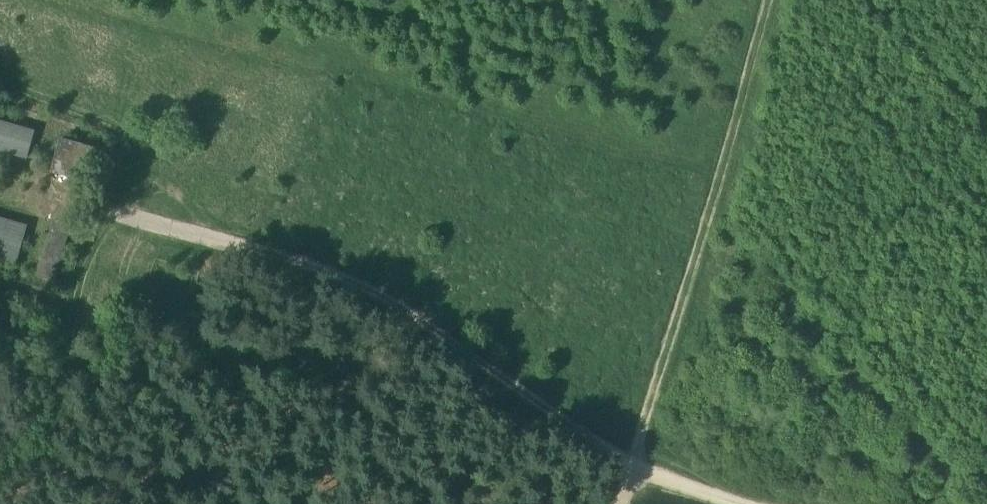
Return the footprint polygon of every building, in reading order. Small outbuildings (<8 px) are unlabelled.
[(39,129),(0,118),(0,148),(31,157),(39,129)] [(92,138),(65,130),(54,165),(82,173),(92,138)] [(18,256),(29,218),(0,209),(0,250),(18,256)] [(71,219),(50,213),(35,266),(56,272),(71,219)]
